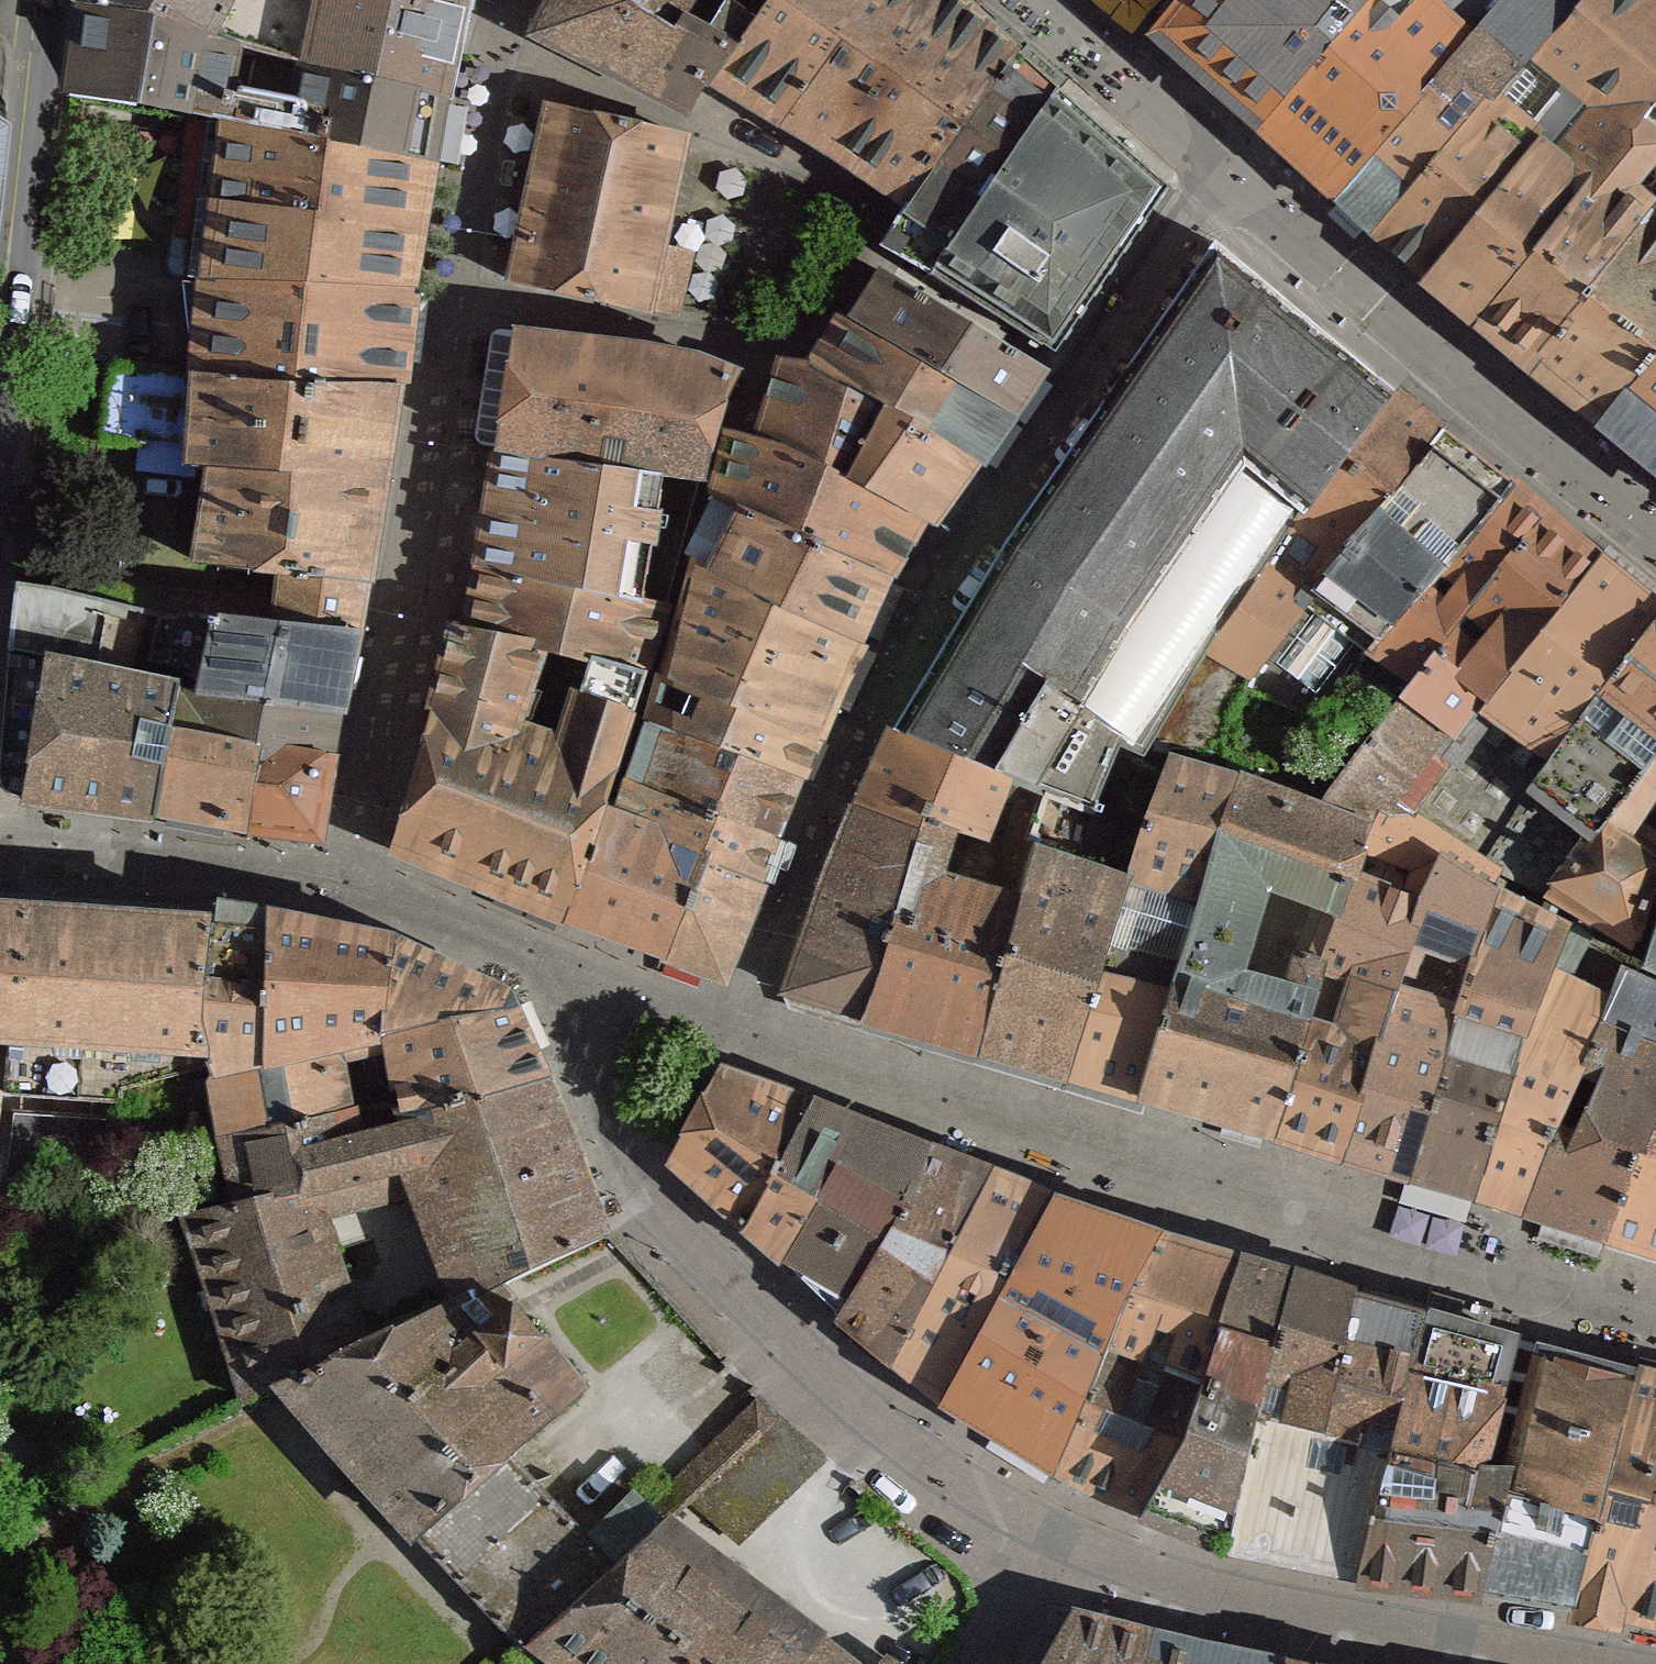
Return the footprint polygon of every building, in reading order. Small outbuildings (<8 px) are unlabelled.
[(442,99),(455,40),(464,0),(89,0),(88,4),(241,48),(295,64),(442,99)] [(622,0),(553,0),(537,36),(689,111),(702,75),(713,80),(764,13),(746,4),(740,0),(725,0),(718,11),(708,29),(687,17),(680,32),(622,0)] [(680,32),(687,17),(696,0),(622,0),(680,32)] [(718,11),(725,0),(697,0),(718,11)] [(1019,54),(959,0),(749,0),(746,4),(764,13),(713,80),(908,205),(1019,54)] [(1156,33),(1260,127),(1369,0),(1183,0),(1156,33)] [(1260,127),(1334,196),(1507,0),(1369,0),(1260,127)] [(1334,196),(1372,230),(1567,18),(1582,0),(1507,0),(1334,196)] [(1567,18),(1654,103),(1655,100),(1655,0),(1582,0),(1567,18)] [(232,122),(430,166),(436,132),(442,99),(295,64),(291,105),(234,98),(241,48),(88,4),(83,51),(76,95),(139,103),(232,122)] [(1567,18),(1372,230),(1476,322),(1654,103),(1567,18)] [(933,276),(1060,89),(1019,54),(908,205),(880,247),(933,276)] [(1075,327),(1173,188),(1140,161),(1084,112),(1060,89),(933,276),(1052,360),(1075,327)] [(1476,322),(1533,369),(1655,206),(1655,105),(1654,103),(1476,322)] [(680,136),(553,108),(516,283),(642,311),(680,136)] [(232,122),(213,283),(409,292),(430,166),(232,122)] [(1533,369),(1600,422),(1655,350),(1655,206),(1533,369)] [(1285,299),(1215,241),(1053,472),(1007,541),(892,731),(1011,773),(1047,789),(1092,809),(1121,746),(1144,755),(1150,747),(1212,752),(1238,679),(1243,666),(1208,645),(1277,553),(1396,391),(1285,299)] [(1010,417),(1045,367),(883,272),(853,320),(1010,417)] [(202,375),(397,385),(409,292),(213,283),(202,375)] [(982,462),(1010,417),(853,320),(839,312),(808,362),(886,410),(982,462)] [(516,334),(501,449),(664,473),(702,476),(716,410),(737,374),(705,358),(516,334)] [(1655,466),(1655,350),(1600,422),(1655,466)] [(925,515),(851,481),(886,410),(808,362),(797,360),(784,358),(761,438),(728,429),(713,494),(806,538),(890,576),(906,545),(925,515)] [(282,571),(368,580),(397,385),(202,375),(116,368),(106,440),(141,444),(139,467),(179,472),(181,448),(196,449),(195,473),(215,475),(201,565),(282,571)] [(1439,427),(1396,391),(1277,553),(1315,584),(1439,427)] [(938,520),(982,462),(886,410),(851,481),(925,515),(938,520)] [(1513,483),(1439,427),(1315,584),(1277,553),(1208,645),(1243,666),(1238,679),(1316,719),(1344,679),(1513,483)] [(501,449),(478,564),(641,602),(664,473),(501,449)] [(1599,558),(1513,483),(1344,679),(1387,710),(1400,696),(1458,741),(1599,558)] [(806,538),(713,494),(693,561),(781,603),(806,538)] [(860,637),(890,576),(806,538),(781,603),(860,637)] [(1599,558),(1458,741),(1400,696),(1387,710),(1333,781),(1382,807),(1482,860),(1530,788),(1655,618),(1655,606),(1599,558)] [(837,687),(860,637),(781,603),(693,561),(649,721),(796,778),(812,743),(837,687)] [(562,916),(601,803),(667,606),(641,602),(478,564),(464,626),(452,623),(392,845),(478,882),(562,916)] [(276,624),(357,632),(368,580),(282,571),(276,624)] [(148,609),(16,585),(9,649),(132,675),(143,629),(148,609)] [(200,701),(339,711),(357,632),(276,624),(148,609),(143,629),(154,632),(148,660),(208,670),(200,701)] [(1530,788),(1482,860),(1500,871),(1544,897),(1655,755),(1655,618),(1530,788)] [(158,809),(172,731),(176,697),(177,683),(132,675),(9,649),(0,754),(0,774),(3,786),(25,800),(157,814),(158,809)] [(258,746),(332,755),(339,711),(200,701),(176,697),(172,731),(258,746)] [(775,836),(796,778),(649,721),(626,783),(775,836)] [(158,809),(247,825),(258,746),(172,731),(158,809)] [(920,816),(954,828),(985,838),(1002,793),(1011,773),(892,731),(854,809),(914,832),(920,816)] [(247,825),(318,834),(332,755),(258,746),(247,825)] [(1244,785),(1252,760),(1232,754),(1225,777),(1170,760),(1121,898),(1109,940),(1178,959),(1141,1095),(1272,1136),(1321,966),(1371,830),(1244,785)] [(1544,897),(1633,948),(1655,874),(1655,755),(1544,897)] [(954,828),(920,816),(914,832),(865,1016),(982,1049),(1023,898),(1047,789),(1011,773),(1002,793),(1018,800),(992,890),(941,874),(954,828)] [(775,836),(626,783),(615,811),(701,853),(700,860),(759,880),(775,836)] [(1047,789),(1023,898),(982,1049),(1069,1074),(1109,940),(1121,898),(1105,894),(1109,881),(1102,878),(1106,863),(1078,852),(1092,809),(1047,789)] [(701,853),(615,811),(601,803),(562,916),(666,955),(700,860),(701,853)] [(1482,860),(1382,807),(1371,830),(1321,966),(1391,989),(1343,1155),(1407,1175),(1466,987),(1499,890),(1491,886),(1500,871),(1482,860)] [(854,809),(821,875),(784,989),(865,1016),(914,832),(854,809)] [(759,880),(700,860),(666,955),(725,975),(728,968),(759,880)] [(1407,1175),(1520,1207),(1557,1122),(1578,1072),(1624,970),(1609,960),(1612,956),(1569,927),(1499,890),(1466,987),(1407,1175)] [(263,1061),(271,912),(217,903),(217,921),(208,1005),(211,1071),(263,1061)] [(22,909),(0,907),(0,1036),(10,1037),(22,909)] [(208,1005),(217,921),(22,909),(10,1037),(6,1090),(121,1101),(121,1088),(211,1071),(208,1005)] [(263,1061),(379,1034),(393,938),(271,912),(263,1061)] [(391,1041),(404,1106),(546,1075),(510,992),(393,938),(379,1034),(263,1061),(211,1071),(220,1139),(352,1108),(342,1052),(391,1041)] [(1178,959),(1109,940),(1069,1074),(1141,1095),(1178,959)] [(1343,1155),(1391,989),(1321,966),(1272,1136),(1343,1155)] [(1655,1120),(1655,985),(1634,975),(1624,970),(1578,1072),(1598,1082),(1576,1130),(1557,1122),(1520,1207),(1530,1210),(1606,1235),(1655,1120)] [(763,1082),(724,1068),(676,1165),(732,1215),(781,1261),(821,1197),(777,1174),(811,1100),(763,1082)] [(365,1342),(326,1212),(413,1189),(454,1298),(500,1281),(605,1228),(546,1075),(404,1106),(352,1108),(220,1139),(237,1199),(184,1214),(245,1401),(283,1382),(365,1342)] [(886,1231),(928,1146),(811,1100),(777,1174),(821,1197),(886,1231)] [(112,1116),(13,1108),(6,1178),(106,1161),(112,1116)] [(1606,1235),(1655,1251),(1655,1120),(1606,1235)] [(992,1169),(928,1146),(886,1231),(942,1261),(992,1169)] [(992,1169),(942,1261),(890,1359),(940,1397),(997,1298),(1054,1194),(992,1169)] [(1107,1213),(1054,1194),(997,1298),(1113,1348),(1162,1231),(1107,1213)] [(840,1316),(886,1231),(821,1197),(781,1261),(840,1316)] [(890,1359),(942,1261),(886,1231),(840,1316),(890,1359)] [(1162,1231),(1113,1348),(1206,1386),(1258,1413),(1293,1271),(1226,1251),(1162,1231)] [(1356,1293),(1293,1271),(1258,1413),(1325,1429),(1356,1293)] [(527,1649),(535,1641),(670,1515),(686,1498),(742,1442),(729,1425),(647,1505),(633,1490),(588,1535),(507,1452),(584,1387),(500,1281),(454,1298),(365,1342),(283,1382),(355,1462),(342,1472),(390,1524),(402,1514),(527,1649)] [(1325,1429),(1391,1450),(1426,1312),(1356,1293),(1325,1429)] [(1113,1348),(997,1298),(940,1397),(1058,1470),(1113,1348)] [(1482,1462),(1515,1337),(1426,1312),(1391,1450),(1482,1462)] [(1540,1344),(1509,1463),(1607,1481),(1634,1368),(1540,1344)] [(1113,1348),(1058,1470),(1142,1513),(1206,1386),(1113,1348)] [(1655,1465),(1655,1374),(1634,1368),(1607,1481),(1649,1491),(1655,1465)] [(1258,1413),(1206,1386),(1142,1513),(1227,1547),(1258,1413)] [(825,1453),(774,1409),(742,1442),(686,1498),(736,1542),(825,1453)] [(1325,1429),(1258,1413),(1227,1547),(1361,1576),(1391,1450),(1325,1429)] [(1482,1462),(1391,1450),(1361,1576),(1470,1584),(1486,1587),(1509,1463),(1496,1464),(1482,1462)] [(1486,1587),(1578,1602),(1607,1481),(1509,1463),(1486,1587)] [(1578,1602),(1655,1625),(1655,1492),(1649,1491),(1607,1481),(1578,1602)] [(567,1663),(855,1663),(670,1515),(535,1641),(567,1663)] [(1042,1663),(1142,1663),(1156,1633),(1076,1610),(1042,1663)] [(1287,1660),(1156,1633),(1142,1663),(1286,1663),(1287,1660)]
